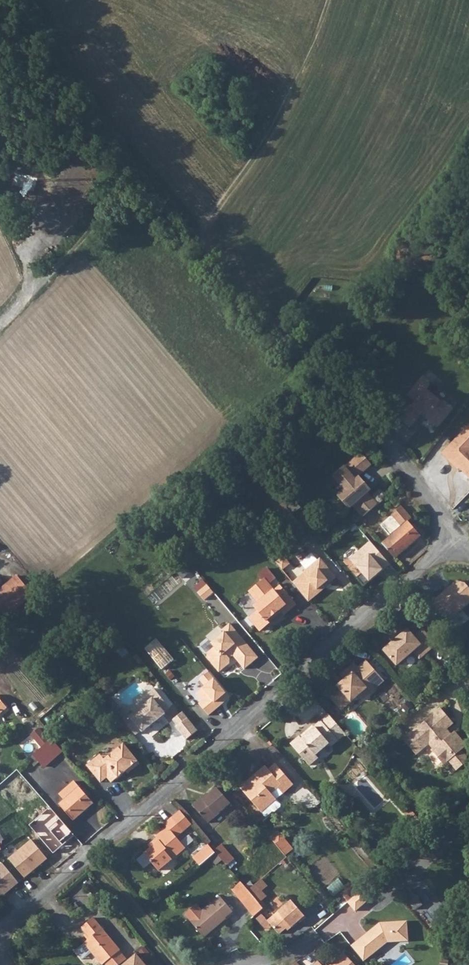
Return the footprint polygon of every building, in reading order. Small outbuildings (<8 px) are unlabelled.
[(437,425),(453,405),(444,398),(440,399),(425,387),(412,405),(409,403),(398,417),(410,426),(420,412),(422,411),(427,415),(426,416),(437,425)] [(448,459),(454,464),(455,463),(468,476),(468,424),(452,442),(458,447),(458,450),(448,459)] [(458,447),(452,442),(441,452),(448,459),(458,450),(458,447)] [(362,453),(356,458),(366,469),(372,465),(362,453)] [(356,458),(335,476),(346,489),(339,495),(350,508),(353,505),(363,516),(378,504),(369,492),(366,489),(369,487),(363,480),(360,483),(357,479),(356,478),(366,469),(356,458)] [(393,481),(383,490),(387,494),(397,485),(393,481)] [(397,485),(387,494),(397,506),(407,497),(397,485)] [(402,526),(382,543),(395,558),(421,535),(416,530),(418,528),(414,524),(412,525),(408,520),(412,517),(402,505),(391,514),(402,526)] [(343,534),(336,540),(341,546),(348,540),(343,534)] [(284,556),(276,562),(282,570),(290,564),(284,556)] [(304,573),(293,583),(309,602),(326,588),(323,585),(328,581),(330,583),(336,578),(321,558),(303,572),(304,573)] [(0,590),(0,624),(34,595),(17,576),(0,590)] [(265,579),(250,591),(259,602),(258,603),(257,609),(259,611),(250,618),(260,630),(269,623),(269,622),(267,620),(270,617),(272,619),(281,611),(284,615),(297,605),(285,590),(278,595),(274,590),(265,579)] [(434,598),(450,617),(468,601),(468,587),(464,582),(455,579),(434,598)] [(204,600),(214,592),(207,585),(198,593),(204,600)] [(274,590),(278,595),(285,590),(280,585),(274,590)] [(245,669),(259,657),(230,623),(223,630),(225,632),(212,643),(215,647),(208,653),(208,657),(220,672),(230,663),(230,658),(234,655),(245,669)] [(407,628),(384,649),(397,664),(413,649),(420,656),(435,643),(422,628),(414,635),(407,628)] [(340,686),(330,695),(342,708),(357,694),(366,695),(366,686),(371,682),(375,686),(384,679),(366,659),(358,667),(353,662),(341,674),(345,678),(346,680),(340,686)] [(227,692),(209,671),(199,679),(205,685),(196,693),(202,700),(199,703),(209,714),(222,703),(218,699),(227,692)] [(371,682),(366,686),(366,695),(375,686),(371,682)] [(121,716),(136,734),(141,729),(143,731),(165,713),(164,711),(169,707),(154,688),(148,693),(152,698),(131,715),(127,711),(121,716)] [(227,692),(218,699),(222,703),(230,696),(227,692)] [(441,707),(409,734),(422,749),(429,742),(434,748),(432,750),(444,764),(449,760),(457,769),(466,762),(466,756),(461,750),(464,748),(464,743),(454,731),(449,736),(445,732),(448,729),(446,728),(453,722),(441,707)] [(197,730),(182,711),(172,719),(177,725),(176,726),(186,739),(197,730)] [(338,740),(346,734),(329,714),(321,720),(338,740)] [(329,743),(332,746),(338,740),(321,720),(314,727),(315,728),(302,739),(300,736),(291,743),(310,765),(319,758),(316,755),(329,743)] [(402,737),(416,753),(422,749),(409,734),(408,732),(402,737)] [(51,738),(33,755),(39,762),(43,767),(62,749),(51,738)] [(93,759),(87,765),(100,782),(107,777),(111,782),(126,771),(130,767),(132,769),(140,763),(124,743),(104,759),(102,756),(95,762),(93,759)] [(28,759),(34,766),(39,762),(33,755),(28,759)] [(257,777),(243,790),(266,817),(272,811),(276,811),(281,807),(281,804),(277,799),(272,793),(278,788),(283,793),(294,784),(276,763),(269,769),(266,765),(255,774),(257,777)] [(243,790),(257,777),(255,774),(240,787),(243,790)] [(82,790),(74,781),(59,794),(64,799),(59,804),(73,820),(93,802),(88,796),(91,794),(85,788),(82,790)] [(209,795),(195,807),(208,822),(231,802),(230,802),(235,797),(224,784),(218,789),(217,788),(209,795)] [(277,799),(283,793),(278,788),(272,793),(277,799)] [(193,804),(195,807),(209,795),(207,792),(193,804)] [(420,819),(410,807),(404,813),(414,825),(420,819)] [(184,831),(192,825),(179,810),(172,817),(184,831)] [(178,837),(184,831),(172,817),(165,823),(168,827),(157,837),(157,838),(159,840),(151,847),(145,853),(160,870),(186,847),(178,837)] [(282,833),(274,840),(288,856),(296,849),(282,833)] [(33,838),(9,858),(25,878),(49,858),(33,838)] [(149,845),(151,847),(159,840),(157,838),(149,845)] [(214,851),(216,853),(222,859),(227,865),(234,858),(222,844),(214,851)] [(199,861),(207,855),(201,849),(194,855),(199,861)] [(222,859),(216,853),(211,857),(216,864),(222,859)] [(0,865),(0,900),(20,882),(3,862),(0,865)] [(95,893),(99,890),(91,880),(87,883),(95,893)] [(250,892),(257,900),(264,893),(256,883),(248,890),(250,892)] [(250,892),(248,890),(244,885),(234,893),(241,900),(250,892)] [(254,915),(263,907),(257,900),(250,892),(241,900),(254,915)] [(354,913),(367,901),(359,892),(346,903),(354,913)] [(202,911),(191,921),(205,937),(227,918),(234,912),(221,896),(213,903),(213,902),(202,911)] [(292,900),(268,920),(279,934),(289,925),(291,927),(298,921),(300,923),(306,918),(292,900)] [(185,914),(191,921),(202,911),(197,904),(185,914)] [(94,917),(82,927),(90,937),(85,942),(103,964),(105,963),(107,964),(118,964),(126,958),(120,950),(94,917)] [(367,936),(353,947),(364,961),(387,942),(408,940),(407,921),(380,922),(367,932),(367,936)] [(367,932),(351,945),(353,947),(367,936),(367,932)] [(344,952),(330,964),(356,964),(344,952)]
